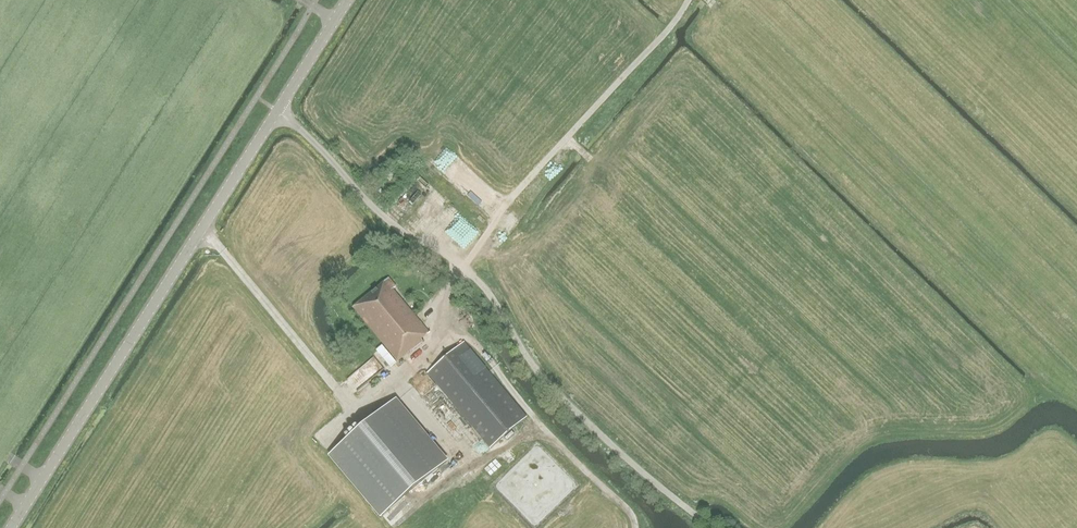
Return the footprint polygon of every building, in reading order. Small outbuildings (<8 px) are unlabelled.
[(510,219),(520,224),(522,219),(513,214),(510,219)] [(398,361),(422,341),(421,339),(429,333),(393,289),(396,287),(389,278),(353,307),(398,361)] [(429,372),(492,447),(526,418),(464,342),(429,372)] [(369,364),(376,370),(373,372),(377,375),(385,366),(375,357),(369,364)] [(330,455),(381,516),(447,462),(396,400),(330,455)]
